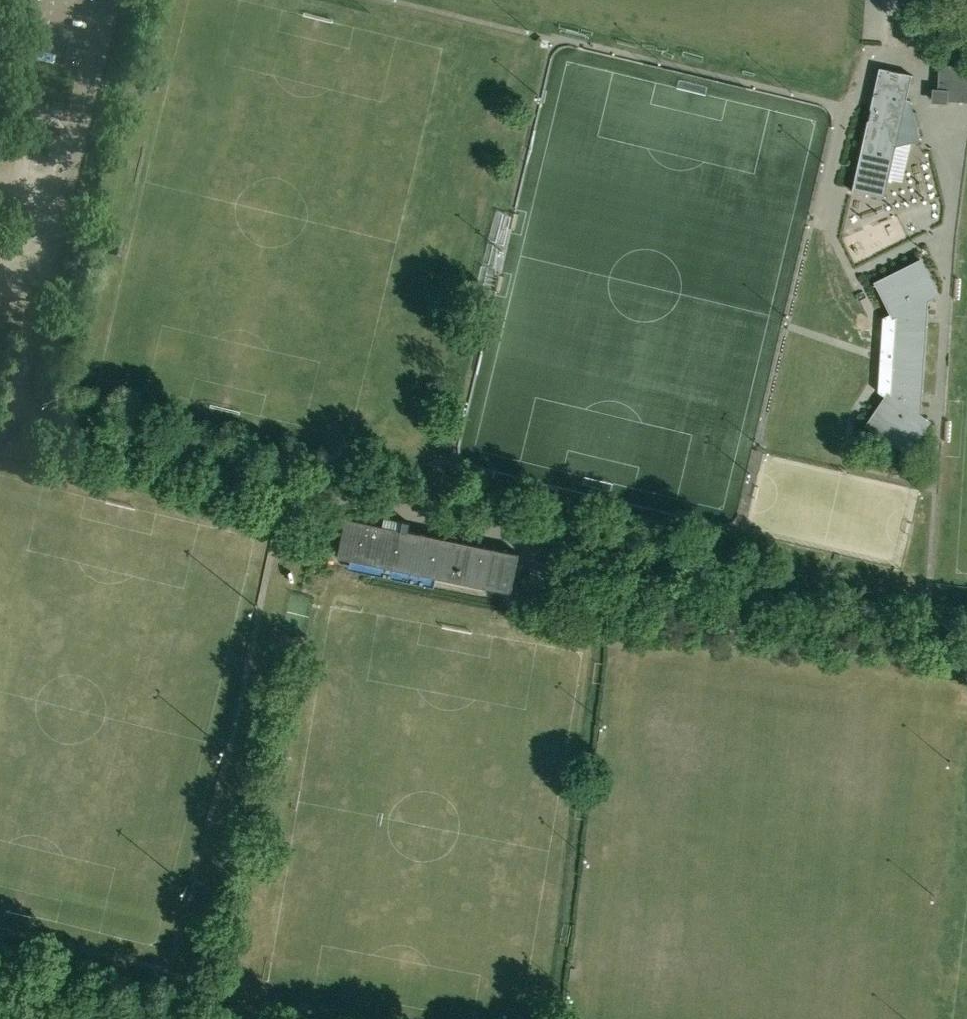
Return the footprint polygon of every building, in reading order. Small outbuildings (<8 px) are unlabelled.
[(946,102),(945,103),(947,103),(947,100),(966,101),(966,65),(939,63),(937,90),(935,90),(934,101),(946,102)] [(884,197),(895,146),(920,140),(910,100),(906,99),(911,74),(879,67),(852,190),(884,197)] [(864,426),(907,454),(930,420),(921,414),(928,301),(938,296),(919,259),(874,282),(892,319),(896,317),(891,394),(887,392),(864,426)] [(336,557),(511,593),(519,553),(345,517),(336,557)] [(533,558),(526,597),(543,600),(549,568),(552,569),(550,578),(569,582),(571,573),(555,570),(556,565),(550,564),(551,562),(533,558)] [(765,609),(746,608),(746,617),(764,618),(765,609)]
